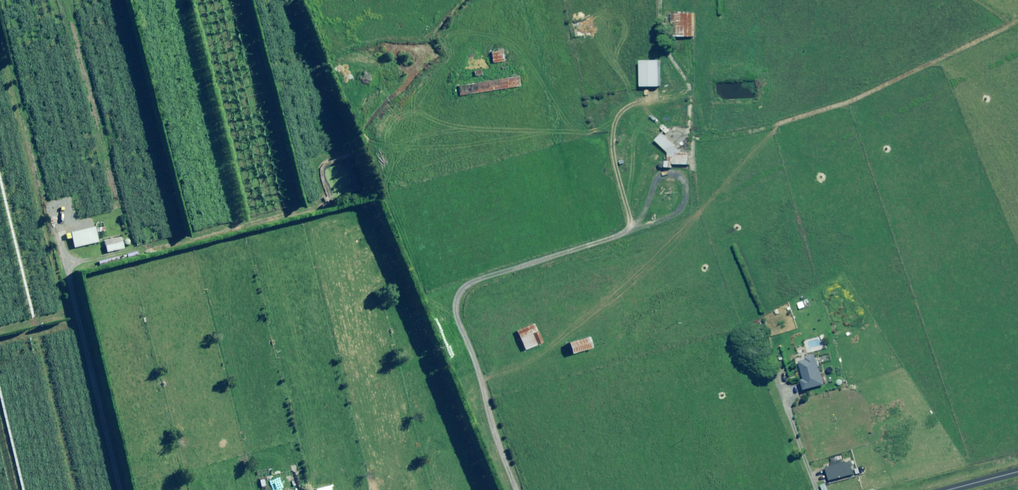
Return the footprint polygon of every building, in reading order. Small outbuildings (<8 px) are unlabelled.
[(694,14),(677,13),(676,37),(693,37),(694,14)] [(505,62),(504,50),(491,51),(492,63),(505,62)] [(661,87),(660,61),(641,61),(642,87),(661,87)] [(523,87),(522,77),(465,84),(467,95),(523,87)] [(667,160),(666,168),(672,168),(673,164),(689,165),(689,153),(681,152),(662,134),(656,141),(669,153),(669,160),(667,160)] [(98,242),(94,227),(70,233),(74,248),(98,242)] [(123,249),(121,237),(104,241),(107,252),(123,249)] [(541,343),(533,324),(516,331),(524,350),(541,343)] [(591,348),(587,336),(567,343),(571,355),(591,348)] [(825,385),(817,354),(796,360),(797,364),(800,363),(805,379),(802,380),(805,391),(825,385)] [(288,484),(285,475),(278,477),(280,486),(288,484)]
